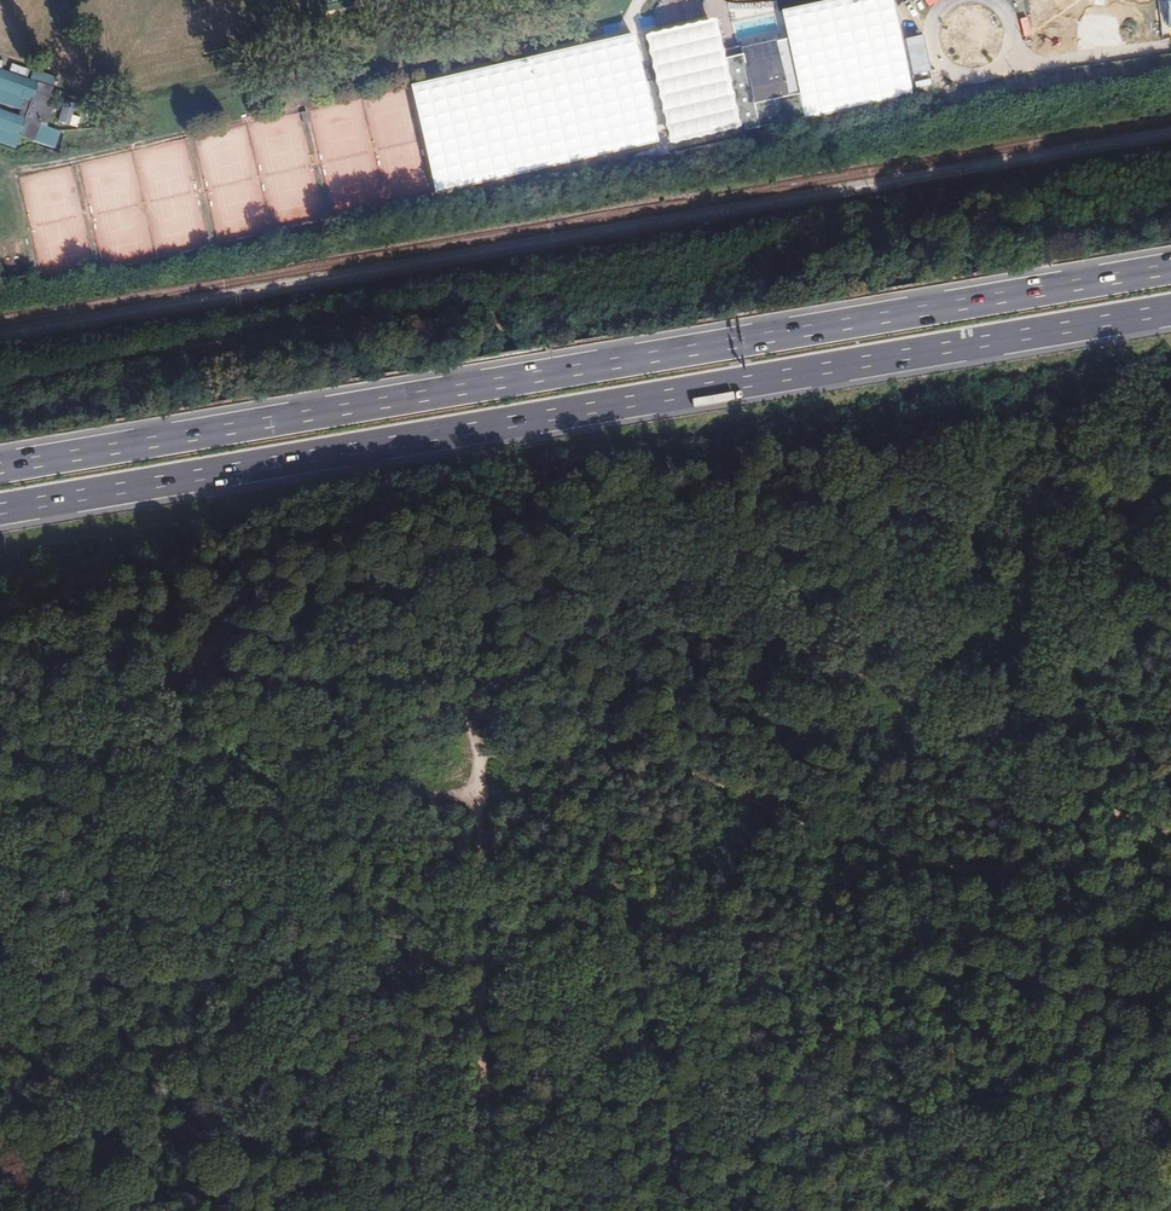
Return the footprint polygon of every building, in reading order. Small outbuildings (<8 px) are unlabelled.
[(1163,5),(1165,30),(1170,29),(1170,4),(1163,5)] [(711,23),(643,37),(667,142),(744,125),(746,131),(759,130),(753,105),(796,96),(784,42),(719,54),(711,23)] [(635,40),(410,83),(430,191),(655,147),(635,40)] [(52,87),(58,73),(35,64),(29,77),(0,64),(0,142),(16,149),(23,134),(53,147),(61,127),(50,123),(56,107),(54,107),(46,103),(52,87)] [(61,91),(52,87),(46,103),(54,107),(61,91)] [(256,99),(256,101),(255,103),(258,107),(261,108),(263,108),(265,108),(267,106),(268,105),(269,103),(269,101),(268,99),(267,97),(265,96),(263,95),(261,95),(259,96),(256,99)] [(70,124),(75,105),(63,102),(59,121),(70,124)] [(18,282),(19,290),(30,288),(28,280),(18,282)]
